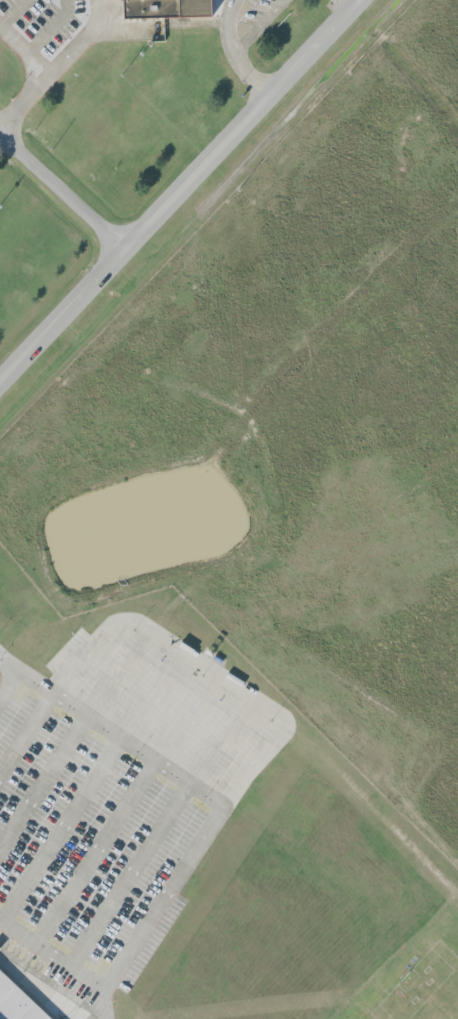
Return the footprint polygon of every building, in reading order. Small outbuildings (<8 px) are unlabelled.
[(122,17),(120,0),(209,0),(209,15),(122,17)] [(0,973),(0,1018),(51,1018),(0,973)]
